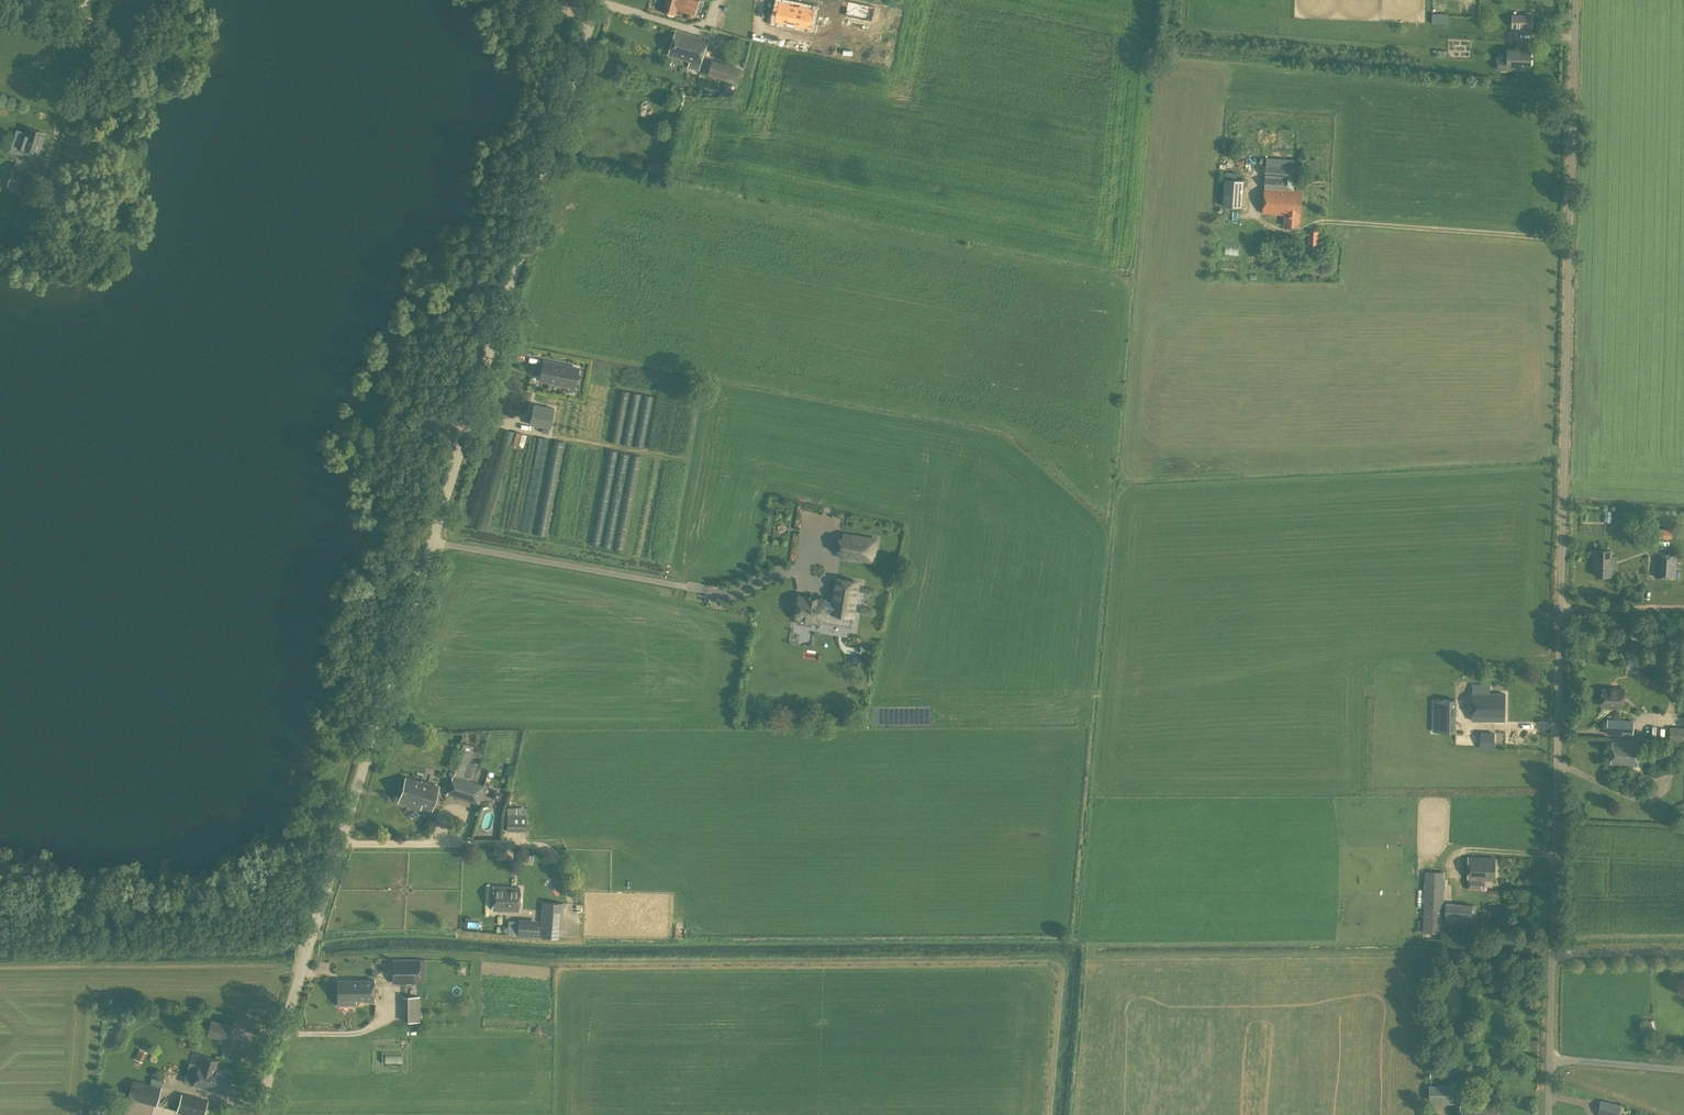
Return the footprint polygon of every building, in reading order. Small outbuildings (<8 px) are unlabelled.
[(662,12),(674,15),(676,9),(695,15),(697,10),(701,12),(703,4),(699,2),(699,1),(696,0),(666,0),(662,12)] [(845,15),(872,21),(875,7),(848,1),(845,15)] [(780,3),(776,20),(786,22),(785,25),(795,27),(795,25),(795,24),(804,26),(806,18),(811,19),(813,10),(799,7),(800,5),(790,3),(790,5),(780,3)] [(1448,22),(1448,12),(1431,13),(1431,22),(1448,22)] [(1513,29),(1534,29),(1534,16),(1513,16),(1513,29)] [(700,65),(707,41),(676,31),(668,55),(700,65)] [(1506,49),(1506,53),(1498,53),(1497,69),(1505,69),(1520,70),(1520,65),(1529,65),(1529,45),(1515,45),(1515,50),(1506,49)] [(709,75),(737,83),(741,68),(713,60),(709,75)] [(19,149),(37,155),(45,133),(26,127),(19,149)] [(1301,190),(1293,190),(1295,159),(1266,157),(1266,165),(1265,165),(1262,214),(1284,215),(1284,225),(1299,226),(1301,190)] [(26,171),(20,193),(35,197),(41,175),(26,171)] [(1223,205),(1241,206),(1243,180),(1225,179),(1223,205)] [(1318,244),(1319,230),(1309,230),(1309,244),(1318,244)] [(578,368),(543,361),(539,380),(574,387),(578,368)] [(643,394),(641,412),(651,413),(653,396),(643,394)] [(529,424),(549,428),(553,408),(533,404),(529,424)] [(513,443),(521,443),(522,433),(514,432),(513,443)] [(552,439),(549,452),(561,455),(564,442),(552,439)] [(837,555),(875,560),(880,536),(839,531),(837,555)] [(1610,549),(1594,549),(1594,559),(1596,559),(1595,575),(1610,576),(1610,549)] [(1677,553),(1656,552),(1654,577),(1675,578),(1677,553)] [(831,602),(825,601),(825,599),(799,596),(797,613),(822,617),(823,610),(830,611),(830,612),(853,616),(859,581),(835,578),(831,602)] [(838,627),(839,627),(839,626),(851,627),(852,617),(835,616),(834,632),(838,632),(838,627)] [(1472,684),(1472,693),(1489,693),(1489,685),(1472,684)] [(1601,687),(1600,706),(1609,706),(1609,708),(1623,709),(1624,687),(1611,686),(1610,688),(1601,687)] [(1504,694),(1489,693),(1472,693),(1472,720),(1504,720),(1504,694)] [(1433,699),(1432,731),(1456,732),(1456,699),(1433,699)] [(1632,734),(1633,720),(1608,719),(1607,733),(1632,734)] [(1670,728),(1669,740),(1683,740),(1683,729),(1670,728)] [(1493,734),(1482,734),(1482,745),(1493,745),(1493,734)] [(1611,764),(1637,765),(1638,743),(1612,742),(1611,764)] [(446,795),(478,804),(484,785),(464,779),(471,755),(477,757),(480,748),(462,743),(446,795)] [(1675,774),(1675,763),(1675,750),(1651,751),(1651,774),(1675,774)] [(421,783),(405,778),(398,802),(407,805),(408,802),(420,805),(419,806),(431,810),(438,786),(422,781),(421,783)] [(490,797),(500,801),(503,793),(493,789),(490,797)] [(508,830),(529,830),(529,805),(508,805),(508,830)] [(1468,856),(1467,879),(1467,888),(1482,889),(1482,879),(1494,880),(1495,857),(1468,856)] [(1424,871),(1422,933),(1443,933),(1444,889),(1445,889),(1445,879),(1444,879),(1444,872),(1424,871)] [(519,888),(493,886),(492,909),(518,911),(519,888)] [(542,902),(541,925),(538,925),(538,920),(518,919),(517,935),(537,937),(537,936),(540,936),(557,937),(559,911),(563,912),(563,903),(542,902)] [(392,959),(392,984),(418,983),(418,959),(392,959)] [(374,979),(338,981),(337,1005),(355,1004),(355,999),(374,999),(374,979)] [(419,1021),(419,1016),(418,996),(405,997),(407,1022),(419,1021)] [(231,1025),(211,1020),(207,1034),(227,1040),(231,1025)] [(147,1052),(139,1048),(134,1059),(142,1062),(147,1052)] [(193,1085),(226,1094),(232,1073),(217,1069),(219,1060),(201,1055),(199,1064),(198,1064),(193,1085)] [(132,1079),(127,1098),(156,1106),(163,1081),(151,1077),(150,1084),(132,1079)] [(1449,1084),(1429,1084),(1429,1103),(1449,1102),(1449,1084)] [(188,1114),(203,1114),(207,1100),(182,1093),(176,1112),(188,1114)] [(1595,1113),(1603,1114),(1618,1114),(1620,1103),(1599,1098),(1595,1113)] [(1498,1103),(1460,1103),(1460,1114),(1498,1114),(1498,1103)]
